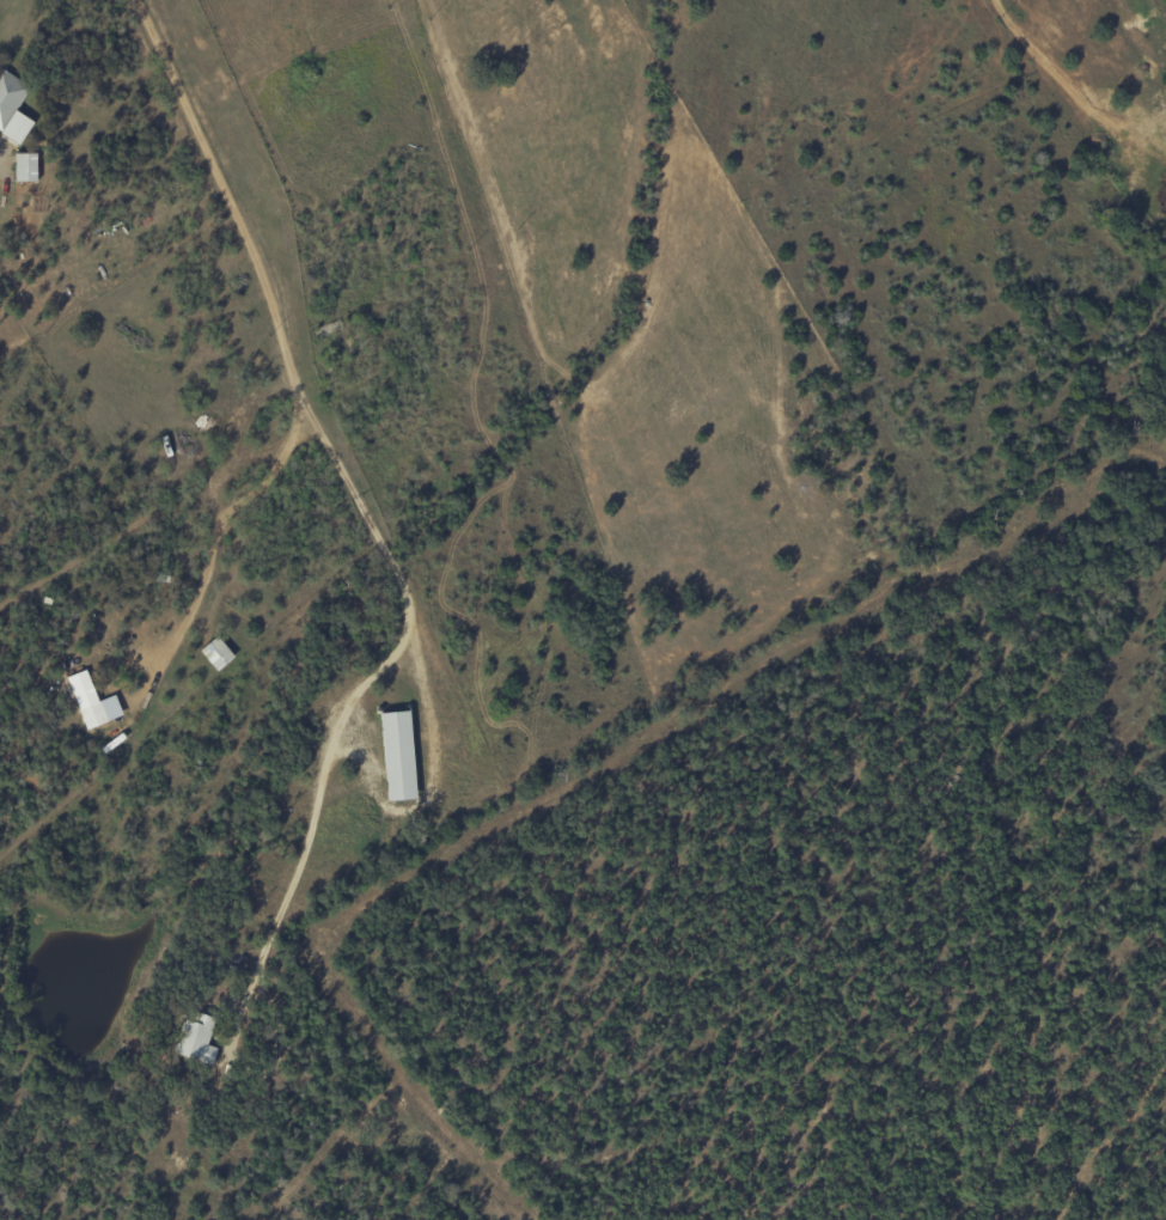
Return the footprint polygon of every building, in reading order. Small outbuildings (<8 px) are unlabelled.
[(21,144),(35,122),(18,111),(33,87),(1,67),(0,68),(0,131),(21,144)] [(15,181),(37,181),(37,153),(15,153),(15,181)] [(198,649),(214,671),(233,657),(217,636),(198,649)] [(66,677),(85,730),(105,722),(86,670),(66,677)] [(379,712),(383,801),(413,799),(408,710),(379,712)] [(216,1018),(195,1012),(192,1022),(185,1020),(174,1053),(211,1065),(216,1047),(207,1044),(216,1018)]
